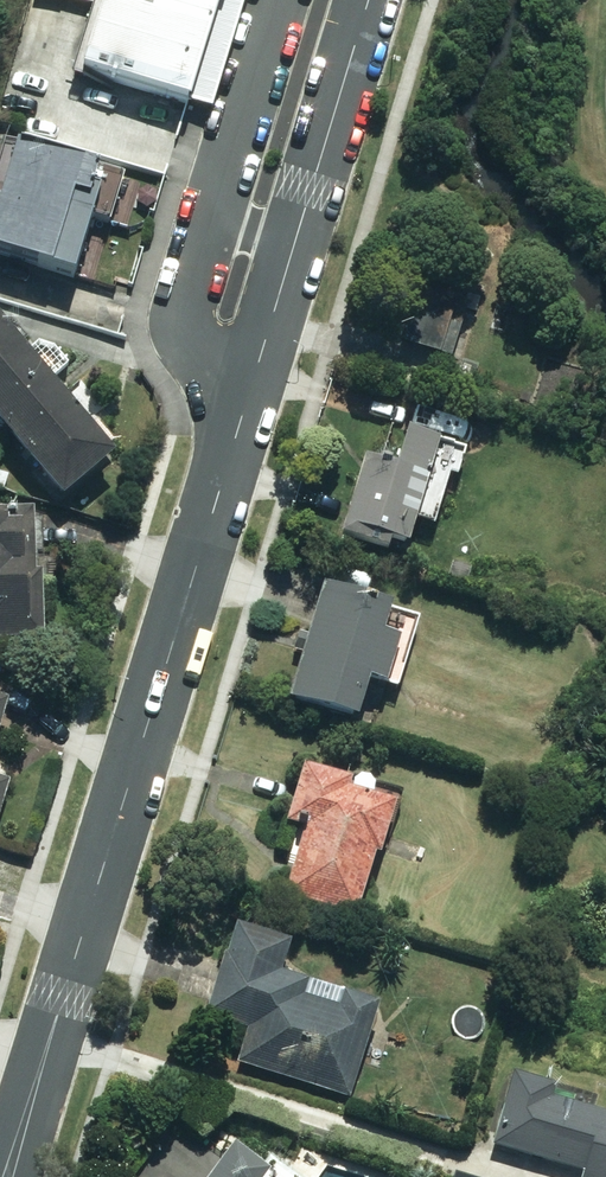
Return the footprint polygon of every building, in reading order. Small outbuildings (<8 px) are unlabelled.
[(47,50),(178,88),(203,0),(62,0),(47,50)] [(1,92),(0,97),(0,230),(76,251),(111,122),(1,92)] [(0,336),(0,453),(54,516),(112,467),(0,336)] [(382,556),(385,546),(403,552),(432,453),(398,443),(389,475),(357,466),(335,542),(382,556)] [(0,513),(0,646),(24,646),(25,513),(0,513)] [(350,725),(363,685),(380,690),(394,646),(377,640),(385,614),(318,593),(283,703),(350,725)] [(281,828),(302,834),(283,898),(355,920),(388,811),(341,797),(344,787),(297,773),(281,828)] [(202,1023),(246,1036),(237,1068),(348,1102),(374,1011),(337,1000),(333,1015),(295,1004),(299,989),(275,982),(284,949),(228,933),(202,1023)] [(548,1104),(552,1092),(509,1080),(490,1152),(582,1176),(605,1176),(605,1119),(548,1104)] [(226,1151),(206,1176),(260,1176),(226,1151)]
